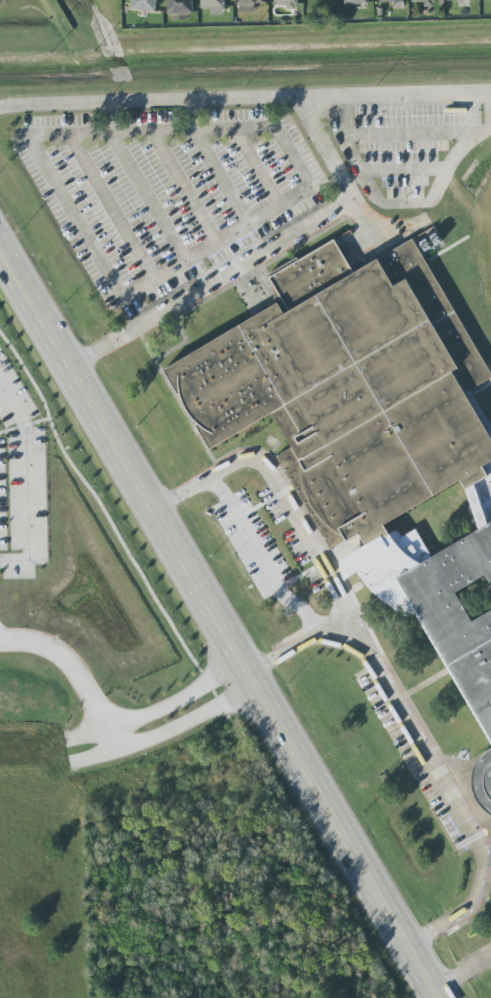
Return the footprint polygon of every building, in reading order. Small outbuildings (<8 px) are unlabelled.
[(156,12),(157,0),(132,0),(132,10),(156,12)] [(188,20),(188,14),(194,13),(193,0),(169,0),(169,20),(188,20)] [(201,8),(210,8),(210,15),(224,15),(224,0),(200,0),(201,8)] [(255,12),(254,4),(263,4),(263,0),(238,0),(239,13),(255,12)] [(274,5),(287,4),(287,10),(298,9),(298,0),(274,0),(274,5)] [(394,2),(395,8),(404,8),(403,0),(380,0),(380,2),(394,2)] [(414,240),(490,373),(490,380),(468,396),(490,436),(490,465),(484,469),(486,475),(470,486),(466,489),(462,483),(387,527),(390,534),(385,537),(370,546),(362,534),(348,542),(299,461),(306,457),(299,445),(307,439),(286,406),(272,415),(212,451),(165,369),(275,304),(275,299),(275,293),(275,288),(270,279),(334,241),(355,276),(414,240)] [(419,565),(490,522),(490,587),(484,576),(456,593),(472,621),(490,609),(490,742),(451,671),(398,578),(403,575),(407,573),(419,565)] [(487,751),(490,749),(490,815),(482,808),(476,798),(472,784),(474,769),(481,757),(487,751)]
